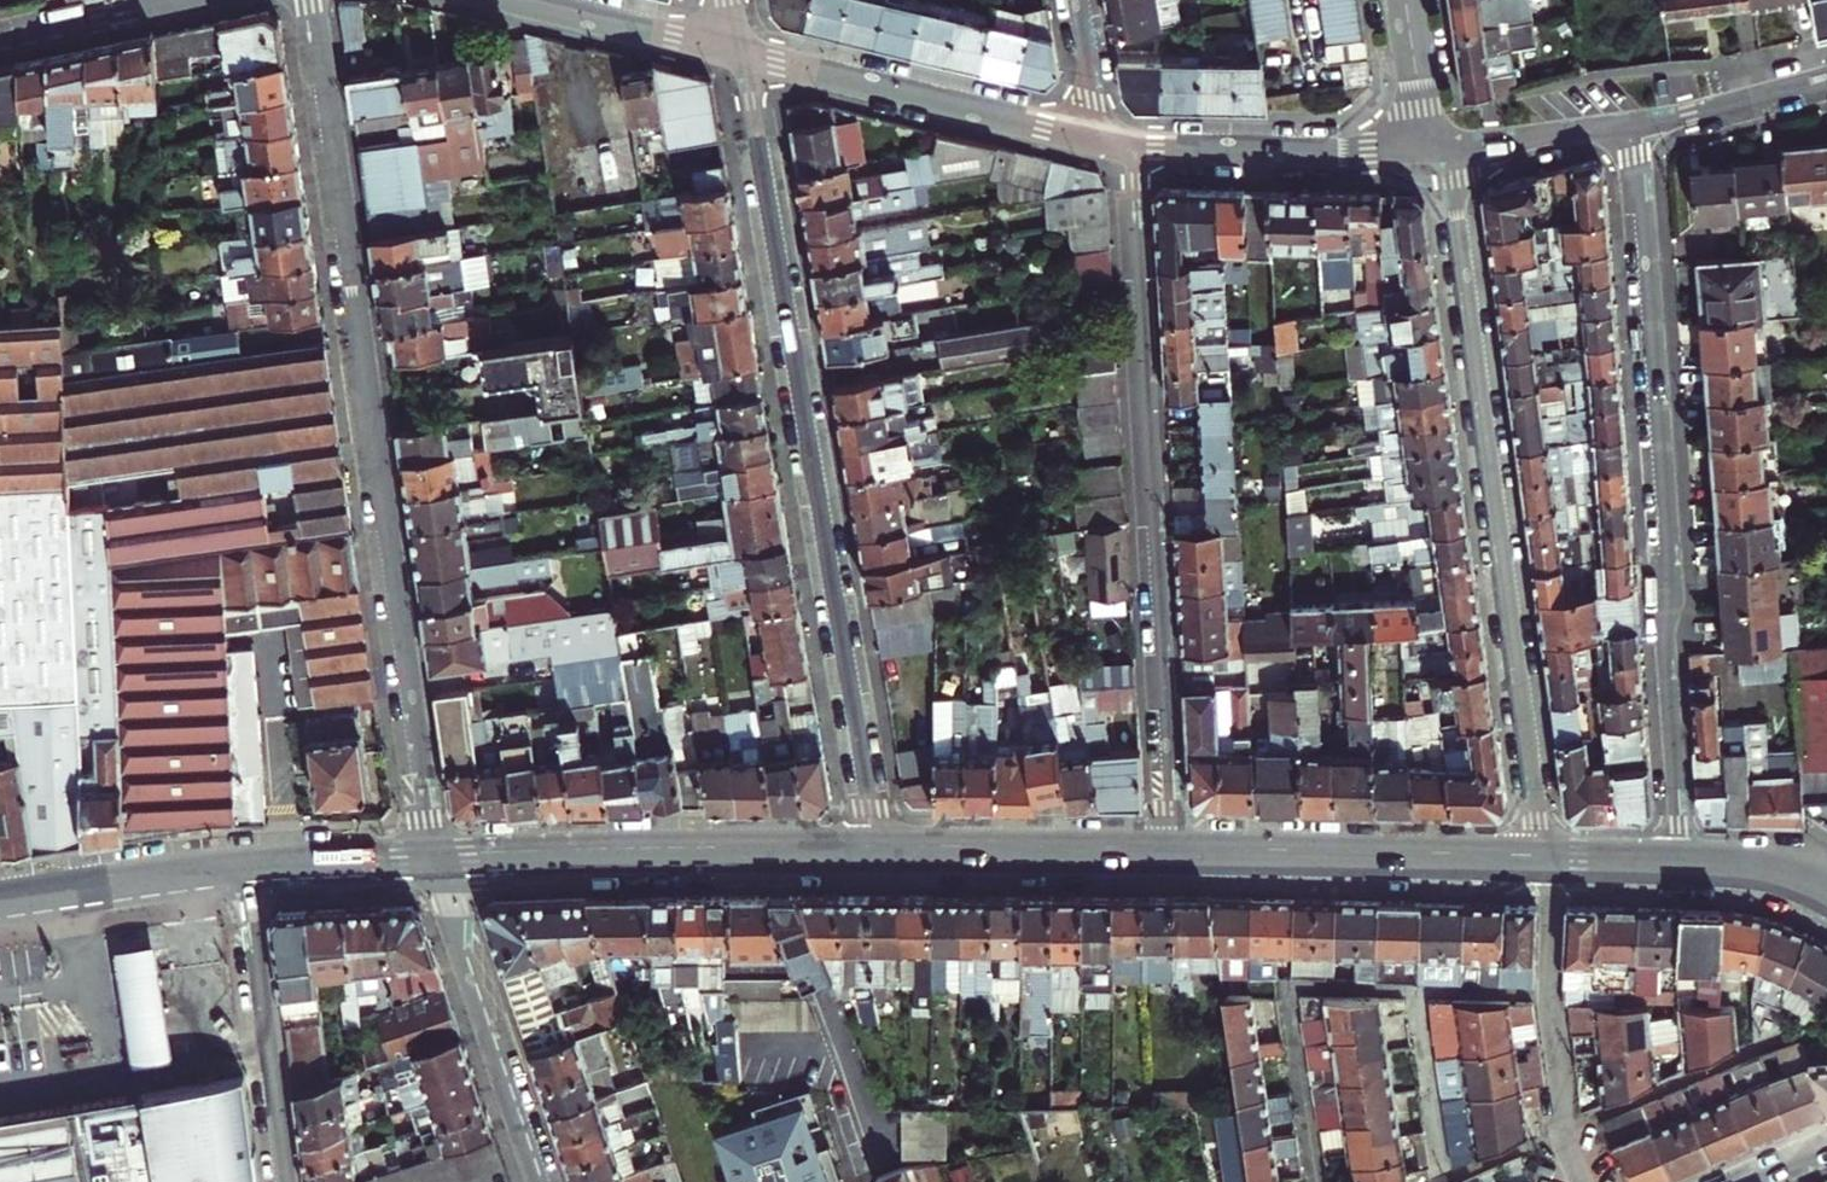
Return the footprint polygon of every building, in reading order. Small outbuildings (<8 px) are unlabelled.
[(11,6),(10,0),(0,0),(0,8),(11,6)] [(346,49),(368,46),(362,0),(341,0),(339,2),(342,23),(346,49)] [(804,27),(811,0),(770,0),(771,9),(785,23),(794,25),(804,27)] [(849,0),(811,0),(804,27),(823,32),(840,36),(849,0)] [(875,45),(886,0),(849,0),(840,36),(858,40),(875,45)] [(911,53),(922,6),(898,0),(886,0),(875,45),(898,50),(911,53)] [(924,0),(922,6),(957,14),(959,8),(924,0)] [(1108,2),(1111,16),(1113,33),(1162,25),(1159,10),(1179,7),(1177,0),(1122,0),(1108,2)] [(1252,9),(1257,38),(1257,39),(1289,34),(1283,0),(1251,0),(1252,9)] [(1334,20),(1337,42),(1365,39),(1359,0),(1321,0),(1324,22),(1334,20)] [(1505,25),(1501,0),(1460,0),(1450,1),(1453,18),(1455,33),(1505,25)] [(1752,0),(1660,0),(1662,8),(1663,14),(1717,8),(1752,4),(1752,0)] [(1820,36),(1826,34),(1826,0),(1813,0),(1820,36)] [(1016,78),(1029,25),(1026,11),(991,5),(994,17),(992,23),(981,70),(1002,75),(1016,78)] [(946,62),(957,14),(922,6),(911,53),(933,58),(946,62)] [(1026,11),(1029,25),(1016,78),(1045,85),(1045,86),(1059,73),(1059,72),(1053,41),(1048,7),(1026,11)] [(1163,25),(1181,22),(1179,7),(1159,10),(1162,25),(1163,25)] [(994,17),(959,8),(957,14),(992,23),(994,17)] [(269,12),(222,23),(226,52),(224,52),(226,70),(227,70),(237,68),(287,62),(284,40),(281,20),(269,12)] [(981,70),(992,23),(957,14),(946,62),(966,66),(981,70)] [(1337,42),(1334,20),(1324,22),(1328,43),(1337,42)] [(1511,49),(1538,45),(1534,20),(1505,25),(1508,45),(1509,50),(1511,49)] [(1575,34),(1567,21),(1558,26),(1566,39),(1575,34)] [(226,52),(222,23),(214,25),(205,26),(207,55),(224,52),(226,52)] [(1459,64),(1488,60),(1487,54),(1503,52),(1502,46),(1508,45),(1505,25),(1455,33),(1457,45),(1459,64)] [(188,30),(189,57),(207,55),(205,26),(195,28),(188,30)] [(190,68),(189,57),(188,30),(171,34),(174,70),(190,68)] [(155,72),(174,70),(171,34),(164,35),(153,38),(155,72)] [(553,74),(547,38),(528,34),(530,41),(535,73),(536,77),(553,74)] [(1710,34),(1592,55),(1601,105),(1719,83),(1710,34)] [(156,95),(156,80),(155,72),(153,38),(144,40),(122,44),(124,96),(156,95)] [(1342,61),(1367,57),(1365,39),(1337,42),(1328,43),(1327,63),(1342,61)] [(535,73),(530,41),(515,43),(520,76),(535,73)] [(124,96),(122,44),(110,47),(89,52),(91,118),(92,131),(93,158),(127,156),(124,96)] [(1462,79),(1464,96),(1493,92),(1517,89),(1511,49),(1509,50),(1508,45),(1502,46),(1503,52),(1487,54),(1488,60),(1459,64),(1462,79)] [(68,56),(49,61),(54,171),(54,172),(73,171),(71,142),(77,142),(77,132),(92,131),(91,118),(89,52),(68,56)] [(1182,60),(1163,60),(1162,108),(1179,109),(1197,109),(1198,61),(1199,54),(1182,54),(1182,60)] [(1235,55),(1235,61),(1198,61),(1197,109),(1216,109),(1252,110),(1268,111),(1261,62),(1245,62),(1245,55),(1235,55)] [(1367,57),(1342,61),(1345,85),(1370,82),(1367,57)] [(505,99),(499,59),(482,60),(470,62),(480,131),(481,137),(514,132),(510,98),(505,99)] [(1162,108),(1163,60),(1118,59),(1123,92),(1136,108),(1150,108),(1162,108)] [(34,64),(18,67),(22,134),(23,145),(38,144),(39,171),(54,171),(49,61),(34,64)] [(289,77),(287,62),(237,68),(240,87),(230,89),(206,92),(208,107),(215,105),(223,104),(291,94),(289,77)] [(464,133),(480,131),(470,62),(453,64),(439,65),(448,135),(464,133)] [(448,135),(439,65),(420,67),(404,69),(409,106),(355,112),(357,127),(412,120),(414,139),(448,135)] [(722,140),(712,80),(708,77),(683,71),(655,65),(656,70),(667,135),(669,149),(722,140)] [(18,67),(8,70),(0,71),(0,135),(22,134),(18,67)] [(156,80),(191,75),(190,68),(174,70),(155,72),(156,80)] [(227,70),(230,89),(240,87),(237,68),(227,70)] [(350,75),(355,112),(409,106),(404,69),(400,69),(350,75)] [(636,137),(667,135),(656,70),(639,72),(625,73),(636,137)] [(291,94),(223,104),(227,131),(219,132),(220,139),(296,128),(294,114),(291,94)] [(800,174),(849,166),(866,163),(858,118),(836,122),(833,108),(815,103),(789,108),(797,155),(800,174)] [(215,105),(219,132),(227,131),(223,104),(215,105)] [(552,173),(544,127),(528,129),(529,138),(482,145),(485,166),(487,182),(552,173)] [(300,151),(296,128),(220,139),(217,139),(219,146),(226,145),(230,172),(301,162),(300,151)] [(803,191),(804,202),(829,198),(830,203),(854,199),(854,194),(914,183),(992,170),(999,145),(962,136),(938,129),(932,152),(906,156),(908,168),(850,177),(849,166),(800,174),(803,191)] [(480,131),(464,133),(469,168),(485,166),(482,145),(481,137),(480,131)] [(448,135),(414,139),(359,146),(365,188),(368,208),(425,200),(449,196),(446,172),(469,168),(464,133),(448,135)] [(1788,200),(1826,196),(1826,143),(1818,144),(1783,147),(1788,200)] [(650,144),(637,146),(642,178),(651,176),(650,170),(654,169),(650,144)] [(990,175),(1007,180),(1016,150),(1005,147),(999,145),(992,170),(990,175)] [(1788,200),(1783,147),(1774,148),(1764,150),(1765,162),(1736,164),(1736,167),(1740,210),(1789,205),(1788,200)] [(1016,150),(1007,180),(1025,186),(1035,155),(1024,152),(1016,150)] [(1035,155),(1025,186),(1043,191),(1052,159),(1043,157),(1035,155)] [(1063,194),(1071,164),(1052,159),(1043,191),(1045,197),(1063,194)] [(1561,224),(1606,218),(1603,181),(1602,167),(1603,166),(1594,159),(1554,170),(1557,191),(1561,224)] [(304,182),(301,162),(230,172),(221,173),(225,207),(247,204),(254,203),(306,195),(304,182)] [(699,190),(729,184),(725,162),(695,166),(699,190)] [(1100,172),(1071,164),(1063,194),(1105,187),(1100,172)] [(1741,212),(1740,210),(1736,167),(1715,169),(1691,171),(1696,217),(1741,212)] [(1554,170),(1538,174),(1541,194),(1557,191),(1554,170)] [(1488,234),(1524,229),(1521,206),(1543,203),(1541,194),(1538,174),(1514,181),(1490,188),(1489,187),(1482,196),(1483,197),(1488,234)] [(808,225),(810,237),(859,229),(856,213),(865,212),(866,214),(917,205),(914,183),(854,194),(854,199),(830,203),(829,198),(804,202),(808,225)] [(731,198),(729,184),(699,190),(646,198),(651,229),(734,214),(731,198)] [(1105,187),(1063,194),(1045,197),(1010,203),(1015,233),(1075,223),(1110,217),(1105,187)] [(1196,242),(1191,243),(1187,188),(1163,188),(1155,196),(1155,208),(1159,267),(1198,264),(1196,242)] [(1187,188),(1191,243),(1196,242),(1198,264),(1223,263),(1218,189),(1207,189),(1187,188)] [(1233,190),(1218,189),(1223,263),(1224,283),(1248,283),(1247,258),(1243,190),(1233,190)] [(1256,190),(1243,190),(1247,258),(1272,259),(1271,244),(1268,191),(1256,190)] [(1300,192),(1268,191),(1271,244),(1319,246),(1316,192),(1300,192)] [(1354,259),(1353,245),(1350,193),(1335,193),(1316,192),(1319,246),(1320,268),(1337,267),(1337,276),(1339,312),(1347,311),(1357,309),(1355,291),(1354,259)] [(1367,194),(1350,193),(1353,245),(1363,244),(1365,250),(1365,258),(1368,291),(1355,291),(1357,309),(1369,308),(1387,305),(1386,290),(1385,278),(1384,267),(1383,251),(1380,194),(1367,194)] [(1380,194),(1383,251),(1430,245),(1426,220),(1424,203),(1415,195),(1414,195),(1380,194)] [(254,203),(259,236),(310,228),(309,214),(306,195),(254,203)] [(371,236),(429,228),(425,200),(368,208),(371,236)] [(242,238),(259,236),(254,203),(247,204),(248,211),(238,212),(242,238)] [(736,227),(734,214),(651,229),(640,230),(644,248),(658,246),(662,242),(661,233),(668,232),(669,244),(694,240),(696,252),(739,244),(736,227)] [(1078,254),(1111,248),(1110,217),(1075,223),(1078,254)] [(859,229),(810,237),(814,258),(815,267),(909,251),(927,248),(922,218),(859,229)] [(1551,257),(1609,249),(1608,234),(1606,218),(1561,224),(1548,226),(1551,257)] [(458,224),(429,228),(371,236),(374,259),(375,266),(461,255),(458,224)] [(1548,226),(1524,229),(1488,234),(1491,255),(1492,265),(1551,257),(1548,226)] [(230,265),(232,273),(315,260),(313,246),(310,228),(259,236),(261,250),(236,253),(237,264),(230,265)] [(242,238),(220,242),(225,274),(232,273),(230,265),(237,264),(236,253),(261,250),(259,236),(242,238)] [(671,256),(696,252),(694,240),(669,244),(671,256)] [(659,289),(744,275),(741,258),(739,244),(696,252),(671,256),(655,259),(658,281),(655,282),(656,290),(659,289)] [(1363,244),(1353,245),(1354,259),(1365,258),(1365,250),(1363,244)] [(1430,245),(1383,251),(1384,267),(1399,265),(1401,276),(1434,272),(1432,257),(1430,245)] [(1079,285),(1113,279),(1111,248),(1078,254),(1079,285)] [(1610,265),(1609,249),(1551,257),(1554,287),(1611,279),(1610,265)] [(909,251),(815,267),(818,287),(820,298),(935,278),(933,265),(912,268),(909,251)] [(1794,252),(1745,256),(1698,260),(1700,292),(1703,321),(1752,317),(1800,313),(1798,297),(1796,280),(1794,255),(1794,252)] [(1805,254),(1794,255),(1796,280),(1808,279),(1805,254)] [(464,282),(461,255),(375,266),(378,284),(379,294),(449,284),(464,282)] [(1551,257),(1492,265),(1495,281),(1496,294),(1554,287),(1551,257)] [(315,260),(232,273),(225,274),(229,302),(246,300),(319,289),(317,275),(315,260)] [(1223,263),(1198,264),(1159,267),(1160,282),(1160,292),(1224,288),(1224,283),(1223,263)] [(1337,267),(1320,268),(1321,277),(1337,276),(1337,267)] [(1436,286),(1434,272),(1401,276),(1403,288),(1386,290),(1387,305),(1437,299),(1436,286)] [(746,290),(744,275),(659,289),(661,298),(668,297),(670,305),(682,303),(684,315),(691,314),(748,304),(746,290)] [(935,278),(820,298),(823,314),(825,328),(894,316),(891,302),(938,294),(935,278)] [(1079,285),(1082,313),(1115,307),(1113,279),(1079,285)] [(1554,287),(1557,317),(1613,309),(1612,295),(1611,279),(1554,287)] [(1809,296),(1808,279),(1796,280),(1798,297),(1809,296)] [(450,292),(449,284),(379,294),(382,317),(384,327),(392,326),(455,317),(452,299),(462,298),(461,290),(450,292)] [(1499,311),(1501,325),(1557,317),(1554,287),(1496,294),(1499,311)] [(1224,288),(1160,292),(1161,305),(1162,318),(1226,315),(1224,288)] [(307,320),(323,318),(321,303),(319,289),(246,300),(229,302),(223,303),(227,332),(235,331),(307,320)] [(61,325),(61,328),(73,326),(72,298),(60,300),(61,325)] [(1358,309),(1362,340),(1442,329),(1440,315),(1437,299),(1387,305),(1369,308),(1358,309)] [(753,330),(748,304),(691,314),(695,337),(680,340),(682,356),(693,354),(696,350),(701,349),(703,358),(724,355),(726,369),(758,364),(753,330)] [(1613,309),(1557,317),(1559,334),(1578,331),(1580,345),(1616,339),(1615,324),(1613,309)] [(487,313),(455,317),(392,326),(395,351),(396,359),(484,347),(506,344),(504,328),(489,330),(487,313)] [(894,316),(825,328),(828,343),(830,356),(905,343),(921,341),(916,313),(894,316)] [(1164,345),(1228,341),(1227,327),(1226,315),(1162,318),(1163,333),(1164,345)] [(941,347),(944,367),(1064,347),(1059,317),(921,341),(905,343),(907,352),(909,361),(928,358),(926,350),(941,347)] [(1557,317),(1501,325),(1504,347),(1505,357),(1534,352),(1532,338),(1544,336),(1559,334),(1557,317)] [(1755,359),(1756,359),(1752,317),(1703,321),(1705,343),(1706,363),(1755,359)] [(324,324),(323,318),(307,320),(309,327),(324,324)] [(1277,351),(1288,350),(1298,348),(1294,318),(1275,320),(1276,341),(1277,351)] [(69,491),(69,486),(64,386),(63,358),(61,328),(61,325),(0,328),(0,494),(69,491)] [(61,328),(63,358),(74,356),(73,326),(61,328)] [(1228,341),(1228,344),(1250,343),(1251,343),(1251,326),(1227,327),(1228,341)] [(1364,347),(1367,376),(1447,366),(1444,349),(1442,329),(1362,340),(1351,341),(1346,342),(1347,349),(1364,347)] [(64,386),(98,381),(240,358),(235,331),(227,332),(74,356),(63,358),(64,386)] [(542,410),(484,418),(489,445),(558,435),(555,413),(566,412),(569,434),(591,431),(586,394),(583,374),(577,334),(506,344),(484,347),(489,382),(490,392),(538,386),(542,410)] [(1532,338),(1534,352),(1545,350),(1544,336),(1532,338)] [(1564,380),(1618,371),(1617,357),(1616,339),(1580,345),(1575,346),(1577,358),(1562,361),(1564,380)] [(1164,359),(1165,371),(1229,367),(1228,344),(1228,341),(1164,345),(1164,359)] [(1251,352),(1258,352),(1259,370),(1263,370),(1264,382),(1277,381),(1276,369),(1278,369),(1277,351),(1276,341),(1251,343),(1250,343),(1251,352)] [(240,358),(98,381),(64,386),(69,486),(341,442),(327,343),(240,358)] [(1074,354),(1077,375),(1115,368),(1114,347),(1074,354)] [(1347,349),(1350,379),(1358,378),(1367,376),(1364,347),(1347,349)] [(693,354),(682,356),(686,376),(714,372),(726,369),(724,355),(703,358),(701,349),(696,350),(693,354)] [(1508,375),(1509,389),(1564,380),(1562,361),(1552,362),(1551,349),(1545,350),(1534,352),(1505,357),(1508,375)] [(1291,387),(1292,387),(1288,350),(1277,351),(1278,369),(1280,388),(1291,387)] [(1756,359),(1755,359),(1758,395),(1765,395),(1772,394),(1769,358),(1756,359)] [(1709,399),(1758,395),(1755,359),(1706,363),(1708,384),(1709,399)] [(761,378),(758,364),(726,369),(714,372),(718,394),(698,397),(700,406),(764,395),(761,378)] [(633,366),(583,374),(586,394),(636,385),(633,366)] [(1363,403),(1450,391),(1448,378),(1447,366),(1367,376),(1358,378),(1362,404),(1363,403)] [(1229,367),(1165,371),(1166,390),(1167,398),(1199,396),(1231,394),(1230,385),(1229,371),(1229,367)] [(1082,405),(1119,398),(1115,368),(1077,375),(1082,405)] [(1230,385),(1238,385),(1237,371),(1229,371),(1230,385)] [(1620,389),(1618,371),(1564,380),(1567,410),(1621,402),(1620,389)] [(838,405),(840,417),(904,406),(923,402),(917,372),(835,386),(838,405)] [(1512,408),(1514,419),(1567,410),(1564,380),(1509,389),(1512,408)] [(1281,405),(1292,404),(1291,387),(1280,388),(1281,405)] [(1379,426),(1453,416),(1452,401),(1450,391),(1363,403),(1367,427),(1379,426)] [(1200,417),(1200,428),(1233,427),(1231,394),(1199,396),(1200,417)] [(663,442),(768,424),(766,409),(764,395),(700,406),(703,426),(686,428),(686,427),(638,436),(639,446),(663,442)] [(1758,395),(1709,399),(1711,421),(1712,441),(1760,437),(1769,437),(1765,395),(1758,395)] [(1082,405),(1086,435),(1120,429),(1119,426),(1119,398),(1082,405)] [(1621,402),(1567,410),(1569,429),(1574,433),(1575,440),(1623,433),(1622,421),(1621,402)] [(843,437),(845,447),(937,430),(934,417),(907,422),(904,406),(840,417),(843,437)] [(1518,448),(1570,441),(1575,440),(1574,433),(1569,429),(1567,410),(1514,419),(1516,436),(1518,448)] [(1455,426),(1453,416),(1379,426),(1380,439),(1350,443),(1352,455),(1371,452),(1457,441),(1455,426)] [(443,424),(398,430),(401,451),(402,458),(473,448),(470,432),(444,435),(443,424)] [(768,424),(663,442),(664,450),(676,448),(678,462),(700,458),(701,466),(725,462),(726,464),(750,460),(749,456),(773,452),(770,435),(768,424)] [(1233,427),(1200,428),(1202,446),(1203,462),(1235,460),(1233,427)] [(1120,429),(1086,435),(1088,455),(1122,449),(1120,429)] [(937,430),(845,447),(847,464),(850,476),(897,468),(933,462),(930,445),(939,444),(937,430)] [(1624,449),(1623,433),(1575,440),(1570,441),(1574,471),(1625,463),(1624,449)] [(1769,437),(1760,437),(1763,477),(1770,476),(1778,476),(1775,436),(1769,437)] [(1763,477),(1760,437),(1712,441),(1714,464),(1715,480),(1763,477)] [(1300,441),(1285,443),(1287,461),(1303,459),(1300,441)] [(1457,441),(1371,452),(1374,477),(1386,475),(1460,465),(1459,455),(1457,441)] [(1520,466),(1522,479),(1574,471),(1570,441),(1518,448),(1520,466)] [(341,442),(69,486),(69,491),(70,514),(110,512),(113,569),(303,537),(300,508),(349,500),(345,472),(341,442)] [(493,479),(489,445),(473,448),(402,458),(405,482),(407,491),(493,479)] [(688,499),(709,495),(778,484),(776,468),(773,452),(749,456),(750,460),(726,464),(725,462),(701,466),(682,469),(684,483),(685,483),(688,499)] [(680,469),(682,469),(701,466),(700,458),(678,462),(680,469)] [(1236,494),(1235,460),(1203,462),(1204,485),(1204,495),(1236,494)] [(1122,490),(1120,461),(1068,469),(1074,499),(1077,498),(1122,490)] [(1286,489),(1297,488),(1295,463),(1285,464),(1286,489)] [(1625,463),(1574,471),(1577,501),(1628,494),(1627,481),(1625,463)] [(1390,500),(1464,490),(1462,480),(1460,465),(1386,475),(1390,500)] [(897,468),(850,476),(853,496),(854,506),(960,488),(958,478),(922,484),(921,476),(899,480),(897,468)] [(1524,496),(1526,509),(1577,501),(1574,471),(1522,479),(1524,496)] [(1264,475),(1265,498),(1282,497),(1280,474),(1264,475)] [(1717,504),(1718,520),(1773,515),(1770,476),(1763,477),(1715,480),(1717,504)] [(511,477),(493,479),(407,491),(409,512),(411,523),(502,511),(499,492),(513,490),(511,477)] [(778,484),(709,495),(715,538),(694,542),(693,535),(684,536),(685,543),(667,546),(660,504),(603,513),(608,546),(612,569),(612,571),(704,556),(788,542),(782,505),(778,484)] [(1194,496),(1204,495),(1204,485),(1200,485),(1193,486),(1194,496)] [(1173,497),(1194,496),(1193,486),(1172,487),(1173,497)] [(1286,489),(1287,502),(1288,516),(1307,513),(1303,487),(1297,488),(1286,489)] [(960,488),(854,506),(857,525),(859,536),(952,520),(949,502),(962,500),(960,488)] [(1077,498),(1083,528),(1122,521),(1127,520),(1125,490),(1122,490),(1077,498)] [(1399,537),(1469,527),(1467,512),(1464,490),(1390,500),(1355,505),(1357,516),(1369,514),(1372,536),(1361,537),(1361,542),(1369,541),(1399,537)] [(113,569),(110,512),(70,514),(69,491),(0,494),(0,735),(7,734),(18,733),(22,761),(36,853),(57,850),(86,846),(82,773),(81,735),(97,734),(122,732),(113,569)] [(1204,495),(1206,514),(1174,516),(1174,523),(1175,531),(1238,527),(1236,494),(1204,495)] [(1629,511),(1628,494),(1577,501),(1580,531),(1630,524),(1629,511)] [(351,515),(349,500),(300,508),(303,537),(353,528),(351,515)] [(1577,501),(1526,509),(1528,526),(1530,539),(1580,531),(1577,501)] [(502,511),(411,523),(415,555),(418,572),(470,565),(467,537),(505,532),(502,511)] [(1307,513),(1288,516),(1289,552),(1313,548),(1310,513),(1307,513)] [(1720,544),(1721,562),(1781,557),(1780,540),(1776,540),(1774,515),(1773,515),(1718,520),(1720,544)] [(862,554),(864,566),(951,551),(968,548),(962,519),(952,520),(859,536),(862,554)] [(1092,597),(1131,593),(1129,575),(1122,521),(1083,528),(1092,597)] [(1630,524),(1580,531),(1583,561),(1633,554),(1632,541),(1630,524)] [(1176,560),(1222,557),(1221,546),(1232,545),(1232,539),(1239,539),(1238,527),(1175,531),(1175,549),(1176,560)] [(1410,563),(1472,554),(1470,538),(1469,527),(1399,537),(1401,553),(1401,554),(1409,553),(1410,563)] [(381,725),(353,528),(303,537),(113,569),(122,732),(127,840),(214,826),(250,825),(268,824),(253,647),(227,649),(225,632),(272,626),(304,622),(318,703),(364,697),(368,727),(381,725)] [(1583,561),(1580,531),(1530,539),(1533,558),(1534,569),(1583,561)] [(1055,533),(1026,538),(1029,557),(1059,552),(1055,533)] [(1399,537),(1369,541),(1371,558),(1401,553),(1399,537)] [(1222,557),(1240,556),(1239,539),(1232,539),(1232,545),(1221,546),(1222,557)] [(1369,541),(1361,542),(1352,544),(1353,558),(1370,555),(1369,541)] [(788,542),(704,556),(710,587),(793,573),(790,555),(788,542)] [(608,546),(577,550),(580,574),(612,569),(608,546)] [(951,551),(864,566),(867,585),(869,597),(947,583),(944,566),(953,564),(951,551)] [(547,554),(470,565),(418,572),(420,589),(422,605),(472,598),(469,576),(475,575),(481,584),(516,579),(516,576),(550,571),(547,554)] [(1472,554),(1410,563),(1414,592),(1476,582),(1474,569),(1472,554)] [(1587,591),(1635,584),(1634,570),(1633,554),(1583,561),(1587,591)] [(1178,589),(1242,586),(1240,556),(1222,557),(1176,560),(1177,578),(1178,589)] [(1798,556),(1721,562),(1723,589),(1725,607),(1794,602),(1802,601),(1798,556)] [(1538,598),(1587,591),(1583,561),(1534,569),(1536,586),(1538,598)] [(715,618),(746,613),(798,604),(795,587),(793,573),(710,587),(715,618)] [(907,619),(923,617),(963,609),(958,581),(947,583),(869,597),(872,613),(874,625),(889,622),(907,619)] [(1476,582),(1414,592),(1415,596),(1415,599),(1477,589),(1477,586),(1476,582)] [(1638,625),(1635,584),(1587,591),(1538,598),(1541,625),(1544,640),(1587,634),(1591,633),(1596,632),(1638,625)] [(1242,602),(1242,586),(1178,589),(1179,608),(1179,620),(1225,618),(1224,603),(1242,602)] [(1291,588),(1291,596),(1302,596),(1301,588),(1291,588)] [(543,589),(472,598),(422,605),(425,624),(426,631),(566,612),(543,589)] [(1477,589),(1415,599),(1415,600),(1418,626),(1481,617),(1479,602),(1477,589)] [(638,630),(633,600),(617,603),(617,605),(621,633),(638,630)] [(1418,626),(1415,600),(1396,601),(1376,602),(1379,629),(1401,627),(1418,626)] [(1379,629),(1376,602),(1362,602),(1335,603),(1338,631),(1368,629),(1379,629)] [(1794,602),(1725,607),(1726,628),(1728,652),(1737,652),(1790,647),(1798,647),(1794,602)] [(1293,635),(1324,632),(1338,631),(1335,603),(1316,604),(1292,605),(1292,611),(1293,635)] [(746,613),(749,633),(767,630),(770,653),(764,654),(765,661),(752,662),(755,678),(782,673),(808,669),(807,660),(803,637),(799,615),(798,604),(746,613)] [(621,633),(617,605),(566,612),(426,631),(430,655),(431,668),(552,652),(560,704),(612,697),(629,695),(624,658),(621,633)] [(1275,618),(1244,620),(1246,657),(1294,655),(1293,635),(1292,611),(1275,611),(1275,618)] [(923,617),(907,619),(913,652),(920,651),(928,649),(923,617)] [(1481,617),(1418,626),(1401,627),(1403,655),(1416,653),(1485,644),(1483,630),(1481,617)] [(1243,618),(1225,618),(1179,620),(1180,631),(1181,652),(1213,650),(1213,658),(1246,657),(1244,620),(1243,618)] [(907,619),(889,622),(895,655),(903,654),(913,652),(907,619)] [(304,622),(272,626),(286,708),(318,703),(304,622)] [(895,655),(889,622),(874,625),(880,658),(887,657),(895,655)] [(1596,632),(1598,662),(1598,663),(1641,655),(1639,641),(1638,625),(1596,632)] [(1324,639),(1341,638),(1344,708),(1371,707),(1368,629),(1338,631),(1324,632),(1324,639)] [(1592,664),(1587,634),(1544,640),(1546,658),(1548,670),(1592,664)] [(1486,653),(1485,644),(1416,653),(1417,664),(1418,679),(1433,677),(1488,669),(1486,653)] [(1798,647),(1790,647),(1792,676),(1799,751),(1803,799),(1826,798),(1826,644),(1798,647)] [(1790,647),(1737,652),(1739,680),(1792,676),(1790,647)] [(1181,652),(1183,688),(1214,687),(1213,658),(1213,650),(1181,652)] [(1416,653),(1403,655),(1404,666),(1417,664),(1416,653)] [(1701,670),(1713,670),(1713,673),(1719,672),(1717,653),(1691,655),(1692,664),(1692,671),(1701,670)] [(682,808),(707,808),(695,727),(679,729),(676,702),(661,704),(654,654),(624,658),(629,695),(644,802),(653,801),(654,804),(675,801),(681,800),(682,808)] [(1596,684),(1598,694),(1643,685),(1642,670),(1641,655),(1598,663),(1601,684),(1596,684)] [(1016,674),(1014,661),(994,662),(994,680),(1017,680),(1016,674)] [(1136,684),(1135,663),(1078,673),(1081,693),(1136,684)] [(1591,684),(1592,664),(1548,670),(1550,688),(1552,701),(1588,696),(1592,695),(1591,684)] [(1316,681),(1318,681),(1330,680),(1329,667),(1315,668),(1316,681)] [(787,705),(814,700),(808,669),(782,673),(787,705)] [(1457,697),(1460,725),(1468,724),(1495,720),(1491,692),(1488,669),(1433,677),(1436,700),(1457,697)] [(1692,676),(1693,683),(1701,682),(1701,676),(1701,670),(1692,671),(1692,676)] [(1016,674),(1017,680),(1021,705),(1028,704),(1026,693),(1032,692),(1028,671),(1016,674)] [(1296,692),(1303,809),(1315,810),(1334,810),(1330,734),(1322,735),(1318,681),(1316,681),(1296,682),(1296,692)] [(1694,708),(1695,723),(1718,722),(1716,694),(1711,695),(1710,681),(1701,682),(1693,683),(1694,708)] [(1103,713),(1138,708),(1136,684),(1081,693),(1082,702),(1084,715),(1103,713)] [(1214,687),(1221,807),(1241,808),(1254,808),(1250,729),(1247,685),(1214,687)] [(1605,724),(1645,716),(1644,701),(1643,685),(1598,694),(1592,695),(1588,696),(1592,723),(1591,723),(1592,734),(1598,733),(1597,726),(1605,724)] [(1210,807),(1221,807),(1214,687),(1183,688),(1189,799),(1198,807),(1210,807)] [(450,690),(435,692),(439,721),(470,717),(466,688),(450,690)] [(1025,731),(1036,797),(1054,794),(1066,792),(1053,707),(1050,690),(1032,692),(1026,693),(1028,704),(1021,705),(1025,731)] [(1272,728),(1250,729),(1254,808),(1275,809),(1303,809),(1296,692),(1270,692),(1272,728)] [(644,802),(629,695),(612,697),(621,757),(604,760),(610,808),(632,808),(644,808),(644,802)] [(966,807),(966,754),(965,701),(965,696),(934,696),(934,746),(934,779),(934,807),(952,807),(966,807)] [(1588,696),(1552,701),(1566,809),(1575,817),(1588,817),(1596,817),(1586,735),(1592,734),(1591,723),(1592,723),(1588,696)] [(1406,700),(1407,714),(1413,812),(1434,813),(1451,813),(1443,752),(1440,729),(1437,710),(1423,712),(1421,698),(1406,700)] [(965,701),(966,754),(977,754),(977,701),(965,701)] [(995,807),(995,731),(995,701),(977,701),(977,754),(966,754),(966,807),(988,807),(995,807)] [(1099,807),(1086,725),(1084,715),(1082,702),(1053,707),(1066,792),(1069,807),(1090,807),(1099,807)] [(533,737),(534,747),(543,810),(566,809),(575,809),(560,712),(560,704),(544,707),(547,723),(545,723),(547,735),(533,737)] [(695,727),(707,808),(727,808),(738,808),(726,711),(708,713),(707,705),(692,707),(695,727)] [(759,706),(726,711),(738,808),(764,808),(772,808),(761,724),(759,706)] [(1371,707),(1344,708),(1336,708),(1338,734),(1342,811),(1366,811),(1376,811),(1372,717),(1371,707)] [(529,709),(498,713),(499,720),(530,715),(529,709)] [(570,711),(560,712),(575,809),(597,809),(610,808),(604,760),(602,749),(576,752),(570,711)] [(830,800),(816,712),(789,717),(789,720),(803,808),(823,808),(830,800)] [(511,812),(503,751),(499,720),(498,713),(470,717),(483,813),(503,812),(511,812)] [(1104,723),(1103,713),(1084,715),(1086,725),(1104,723)] [(1372,717),(1376,811),(1398,812),(1413,812),(1407,714),(1372,717)] [(308,721),(320,803),(365,801),(372,793),(360,716),(308,721)] [(1605,724),(1609,759),(1648,755),(1647,735),(1645,716),(1605,724)] [(470,717),(439,721),(451,807),(459,815),(476,814),(483,813),(470,717)] [(803,808),(789,720),(761,724),(772,808),(795,808),(803,808)] [(1473,766),(1457,766),(1456,751),(1443,752),(1451,813),(1486,814),(1498,814),(1507,805),(1495,720),(1468,724),(1473,766)] [(1725,751),(1729,821),(1743,821),(1767,822),(1791,822),(1805,823),(1805,816),(1803,799),(1799,751),(1768,754),(1766,720),(1745,721),(1746,750),(1725,751)] [(1696,735),(1697,750),(1720,749),(1718,727),(1718,722),(1695,723),(1696,735)] [(1110,755),(1104,723),(1086,725),(1099,807),(1121,807),(1143,807),(1140,750),(1110,755)] [(1586,735),(1596,817),(1607,817),(1617,818),(1609,759),(1605,724),(1597,726),(1598,733),(1592,734),(1586,735)] [(1025,731),(995,731),(995,807),(1022,807),(1037,807),(1036,797),(1025,731)] [(99,772),(82,773),(86,846),(111,842),(127,840),(122,732),(97,734),(99,772)] [(18,733),(7,734),(12,763),(22,761),(18,733)] [(1338,734),(1330,734),(1334,810),(1338,810),(1342,811),(1338,734)] [(934,779),(934,746),(923,747),(914,749),(919,782),(934,779)] [(534,747),(503,751),(511,812),(533,811),(543,810),(534,747)] [(1697,750),(1692,750),(1697,812),(1706,820),(1720,820),(1729,821),(1725,751),(1725,748),(1720,749),(1697,750)] [(904,750),(896,752),(901,785),(919,782),(914,749),(904,750)] [(1609,759),(1617,818),(1634,818),(1644,818),(1653,809),(1648,755),(1609,759)] [(22,761),(12,763),(0,765),(0,831),(4,858),(25,855),(36,853),(22,761)] [(919,782),(901,785),(903,796),(913,807),(919,807),(934,807),(934,779),(919,782)] [(757,896),(733,897),(733,944),(727,944),(727,975),(738,974),(780,974),(798,974),(768,896),(757,896)] [(824,954),(800,896),(787,896),(768,896),(798,974),(832,974),(824,954)] [(840,949),(839,897),(825,896),(800,896),(824,954),(828,953),(836,972),(841,970),(844,989),(846,989),(840,949)] [(667,897),(649,898),(650,945),(655,945),(656,985),(673,984),(672,945),(678,945),(677,897),(667,897)] [(694,897),(677,897),(678,945),(672,945),(673,984),(699,984),(698,944),(705,944),(705,897),(694,897)] [(733,944),(733,897),(719,897),(705,897),(705,944),(698,944),(699,984),(728,984),(727,975),(727,944),(733,944)] [(878,1019),(869,984),(869,897),(855,897),(839,897),(840,949),(846,989),(849,988),(851,996),(847,997),(848,1001),(859,1001),(859,976),(863,976),(863,1018),(878,1019)] [(869,897),(869,984),(885,984),(886,960),(881,951),(903,951),(903,924),(894,924),(894,897),(881,897),(869,897)] [(931,984),(930,897),(914,897),(894,897),(894,924),(903,924),(903,951),(918,951),(913,959),(913,984),(931,984)] [(961,952),(965,952),(965,924),(957,924),(956,897),(944,897),(930,897),(931,984),(949,984),(949,952),(961,952)] [(974,984),(990,984),(990,897),(976,897),(956,897),(957,924),(965,924),(965,952),(980,952),(974,960),(974,984)] [(990,984),(1008,984),(1008,952),(1021,952),(1020,897),(1008,897),(990,897),(990,984)] [(1038,897),(1020,897),(1021,952),(1021,969),(1031,969),(1031,1033),(1053,1033),(1052,957),(1052,897),(1038,897)] [(1071,897),(1052,897),(1052,957),(1061,957),(1060,987),(1083,986),(1083,956),(1082,897),(1071,897)] [(1099,897),(1082,897),(1083,956),(1092,956),(1092,982),(1101,982),(1101,1007),(1114,1007),(1114,947),(1114,897),(1099,897)] [(1114,897),(1114,947),(1123,947),(1123,970),(1136,970),(1136,980),(1142,980),(1143,947),(1144,897),(1132,897),(1114,897)] [(1157,897),(1144,897),(1143,947),(1153,947),(1153,970),(1166,970),(1166,981),(1173,981),(1173,978),(1173,897),(1157,897)] [(1198,898),(1173,897),(1173,978),(1178,978),(1186,978),(1186,970),(1194,971),(1194,947),(1217,947),(1210,898),(1198,898)] [(608,966),(586,898),(572,899),(555,900),(574,960),(588,955),(601,996),(617,991),(608,966)] [(627,965),(622,898),(604,898),(586,898),(608,966),(627,965)] [(633,898),(622,898),(627,965),(628,985),(656,985),(655,945),(650,945),(649,898),(633,898)] [(1250,955),(1251,899),(1236,898),(1210,898),(1217,947),(1218,954),(1250,955)] [(1293,956),(1294,900),(1277,899),(1251,899),(1250,955),(1250,977),(1276,978),(1277,955),(1293,956)] [(539,901),(519,902),(556,1011),(588,1000),(574,960),(555,900),(539,901)] [(1321,900),(1294,900),(1293,956),(1292,978),(1336,979),(1337,901),(1321,900)] [(1363,902),(1337,901),(1336,979),(1378,980),(1379,902),(1363,902)] [(529,1052),(626,1019),(617,991),(601,996),(588,1000),(556,1011),(519,902),(509,902),(491,903),(484,914),(529,1052)] [(1419,981),(1422,903),(1405,903),(1379,902),(1378,980),(1419,981)] [(1443,904),(1422,903),(1419,981),(1463,983),(1464,932),(1465,904),(1443,904)] [(1504,984),(1506,905),(1487,905),(1465,904),(1464,932),(1485,933),(1483,983),(1504,984)] [(1522,906),(1506,905),(1504,984),(1535,985),(1537,906),(1522,906)] [(410,907),(384,908),(393,1005),(445,987),(421,913),(410,907)] [(1564,985),(1602,988),(1605,908),(1591,907),(1567,907),(1564,985)] [(346,910),(355,992),(373,991),(376,1011),(378,1011),(383,1038),(360,1044),(362,1070),(379,1064),(402,1056),(462,1036),(445,987),(393,1005),(384,908),(367,909),(346,910)] [(1621,990),(1635,990),(1638,908),(1628,908),(1605,908),(1602,988),(1602,990),(1614,990),(1621,990)] [(1638,908),(1635,990),(1648,989),(1678,989),(1680,910),(1662,909),(1638,908)] [(327,910),(307,911),(315,981),(344,978),(346,998),(341,998),(344,1026),(358,1024),(355,992),(346,910),(327,910)] [(1706,910),(1680,910),(1678,989),(1679,1006),(1683,1038),(1684,1049),(1685,1061),(1686,1069),(1737,1047),(1737,1001),(1723,1002),(1723,965),(1725,910),(1706,910)] [(1759,973),(1767,918),(1752,916),(1725,910),(1723,965),(1759,973)] [(315,981),(307,911),(294,912),(279,913),(271,921),(282,1007),(304,1005),(304,992),(317,991),(315,981)] [(1792,928),(1767,918),(1759,973),(1755,999),(1755,1039),(1785,1027),(1785,1001),(1807,935),(1792,928)] [(1485,933),(1464,932),(1463,983),(1475,983),(1483,983),(1485,933)] [(1806,1025),(1813,1025),(1822,1004),(1826,992),(1826,947),(1807,935),(1785,1001),(1785,1027),(1806,1025)] [(156,943),(117,950),(127,1012),(136,1064),(174,1058),(167,1012),(156,943)] [(961,952),(949,952),(949,984),(961,984),(961,952)] [(1021,1033),(1031,1033),(1031,969),(1021,969),(1021,1033)] [(780,974),(738,974),(738,984),(738,988),(780,989),(780,974)] [(1222,976),(1224,995),(1252,995),(1276,996),(1278,996),(1276,978),(1250,977),(1222,976)] [(728,1013),(738,1013),(738,998),(738,988),(738,984),(728,984),(728,1013)] [(1602,988),(1564,985),(1563,1005),(1571,1005),(1614,1008),(1614,990),(1602,990),(1602,988)] [(1653,1042),(1648,989),(1635,990),(1621,990),(1622,1008),(1627,1047),(1653,1042)] [(282,1007),(284,1024),(320,1023),(317,991),(304,992),(304,1005),(282,1007)] [(1259,1042),(1252,995),(1224,995),(1234,1059),(1260,1055),(1284,1051),(1283,1044),(1282,1039),(1259,1042)] [(1306,1029),(1308,1043),(1361,1035),(1356,997),(1301,995),(1306,1029)] [(1382,998),(1356,997),(1361,1035),(1363,1053),(1389,1049),(1413,1046),(1412,1036),(1410,1026),(1386,1029),(1382,998)] [(808,999),(738,998),(738,1013),(738,1029),(821,1030),(808,999)] [(1489,1050),(1482,1001),(1429,1000),(1435,1041),(1438,1058),(1489,1050)] [(1533,1003),(1482,1001),(1489,1050),(1515,1047),(1513,1030),(1512,1023),(1535,1019),(1533,1003)] [(1571,1005),(1573,1031),(1596,1029),(1596,1036),(1598,1051),(1627,1047),(1622,1008),(1614,1008),(1571,1005)] [(1683,1038),(1679,1006),(1661,1009),(1666,1041),(1683,1038)] [(738,1029),(738,1013),(728,1013),(729,1063),(714,1063),(717,1081),(738,1080),(738,1029)] [(638,1055),(626,1019),(529,1052),(537,1074),(541,1088),(588,1072),(601,1067),(629,1058),(638,1055)] [(320,1023),(284,1024),(286,1042),(323,1038),(320,1023)] [(1361,1035),(1308,1043),(1312,1071),(1314,1085),(1366,1077),(1363,1053),(1361,1035)] [(466,1048),(462,1036),(402,1056),(408,1072),(400,1074),(403,1083),(411,1080),(470,1060),(466,1048)] [(324,1051),(323,1038),(286,1042),(288,1059),(324,1051)] [(1684,1049),(1683,1038),(1666,1041),(1669,1054),(1684,1049)] [(1813,1043),(1801,1041),(1799,1042),(1826,1110),(1826,1043),(1813,1043)] [(1657,1081),(1653,1042),(1627,1047),(1631,1092),(1657,1081)] [(1791,1131),(1817,1121),(1826,1117),(1826,1110),(1799,1042),(1760,1056),(1791,1131)] [(1517,1061),(1515,1047),(1489,1050),(1494,1090),(1521,1086),(1522,1088),(1537,1085),(1545,1085),(1539,1044),(1535,1044),(1530,1045),(1532,1058),(1517,1061)] [(1604,1103),(1631,1092),(1627,1047),(1598,1051),(1574,1055),(1576,1072),(1600,1068),(1602,1084),(1604,1103)] [(1392,1072),(1389,1049),(1363,1053),(1366,1077),(1369,1096),(1394,1092),(1392,1072)] [(1494,1090),(1489,1050),(1438,1058),(1443,1090),(1445,1098),(1494,1090)] [(290,1075),(326,1067),(324,1051),(288,1059),(290,1075)] [(638,1055),(629,1058),(637,1083),(647,1080),(642,1067),(638,1055)] [(1260,1055),(1234,1059),(1241,1103),(1291,1095),(1290,1088),(1288,1082),(1265,1085),(1260,1055)] [(1760,1056),(1719,1074),(1751,1148),(1778,1136),(1791,1131),(1760,1056)] [(476,1076),(470,1060),(411,1080),(416,1097),(411,1099),(414,1107),(431,1101),(479,1085),(476,1076)] [(1667,1069),(1668,1076),(1686,1069),(1685,1061),(1667,1069)] [(663,1066),(642,1067),(647,1080),(647,1082),(668,1082),(663,1066)] [(293,1093),(328,1081),(326,1067),(290,1075),(293,1093)] [(609,1093),(601,1067),(588,1072),(597,1097),(609,1093)] [(550,1113),(596,1097),(597,1097),(588,1072),(541,1088),(546,1104),(550,1113)] [(1719,1074),(1680,1090),(1702,1138),(1712,1164),(1740,1152),(1751,1148),(1719,1074)] [(345,1075),(328,1081),(293,1093),(295,1109),(296,1119),(353,1100),(345,1075)] [(1314,1085),(1315,1097),(1340,1093),(1342,1115),(1343,1123),(1372,1119),(1369,1096),(1366,1077),(1314,1085)] [(246,1079),(135,1096),(58,1109),(0,1118),(0,1181),(259,1181),(246,1079)] [(391,1079),(383,1082),(385,1089),(392,1086),(393,1086),(391,1079)] [(385,1089),(383,1082),(383,1080),(375,1082),(379,1091),(385,1089)] [(423,1131),(487,1110),(484,1101),(479,1085),(431,1101),(433,1109),(421,1112),(424,1121),(395,1130),(396,1134),(397,1140),(403,1138),(423,1131)] [(1521,1086),(1494,1090),(1502,1146),(1529,1135),(1525,1109),(1524,1104),(1538,1104),(1537,1085),(1522,1088),(1521,1086)] [(392,1086),(385,1089),(387,1094),(387,1095),(394,1092),(392,1086)] [(1455,1165),(1502,1146),(1494,1090),(1445,1098),(1451,1138),(1455,1165)] [(1702,1138),(1680,1090),(1641,1107),(1662,1155),(1702,1138)] [(606,1124),(623,1118),(614,1091),(609,1093),(597,1097),(596,1097),(606,1124)] [(1394,1092),(1369,1096),(1372,1119),(1374,1137),(1400,1133),(1397,1109),(1394,1092)] [(712,1135),(727,1181),(836,1181),(835,1179),(825,1148),(815,1152),(808,1131),(818,1128),(807,1093),(751,1110),(754,1121),(712,1135)] [(1241,1103),(1242,1114),(1246,1143),(1273,1139),(1269,1117),(1293,1113),(1292,1103),(1291,1095),(1241,1103)] [(559,1140),(606,1124),(596,1097),(550,1113),(555,1128),(559,1140)] [(360,1125),(353,1100),(296,1119),(297,1132),(299,1145),(360,1125)] [(948,1106),(904,1105),(905,1153),(948,1154),(948,1106)] [(1641,1107),(1599,1124),(1601,1129),(1613,1145),(1628,1181),(1668,1181),(1673,1180),(1662,1155),(1641,1107)] [(408,1149),(412,1161),(495,1135),(491,1122),(487,1110),(423,1131),(427,1143),(408,1149)] [(1242,1114),(1220,1117),(1229,1181),(1252,1181),(1246,1143),(1242,1114)] [(1374,1137),(1372,1119),(1343,1123),(1320,1126),(1323,1145),(1347,1142),(1349,1158),(1350,1166),(1378,1162),(1374,1137)] [(567,1166),(614,1150),(606,1124),(559,1140),(564,1157),(567,1166)] [(368,1150),(360,1125),(299,1145),(301,1159),(303,1172),(351,1156),(368,1150)] [(1374,1137),(1378,1162),(1380,1181),(1407,1181),(1404,1161),(1400,1133),(1374,1137)] [(389,1137),(391,1142),(397,1140),(396,1134),(389,1137)] [(360,1179),(350,1181),(448,1181),(505,1164),(501,1151),(495,1135),(412,1161),(403,1165),(392,1168),(360,1179)] [(1702,1138),(1662,1155),(1673,1180),(1699,1169),(1712,1164),(1702,1138)] [(1273,1139),(1246,1143),(1252,1181),(1279,1181),(1277,1168),(1273,1139)] [(393,1148),(399,1146),(397,1140),(391,1142),(393,1148)] [(351,1156),(360,1179),(392,1168),(383,1145),(368,1150),(351,1156)] [(621,1176),(623,1175),(614,1150),(567,1166),(572,1181),(602,1181),(621,1176)] [(351,1156),(303,1172),(304,1181),(349,1181),(350,1181),(360,1179),(351,1156)] [(1485,1181),(1530,1181),(1520,1158),(1482,1174),(1485,1181)] [(1378,1162),(1350,1166),(1353,1181),(1380,1181),(1378,1162)] [(880,1181),(881,1181),(911,1181),(907,1170),(880,1181)] [(1462,1181),(1485,1181),(1482,1174),(1462,1181)]
